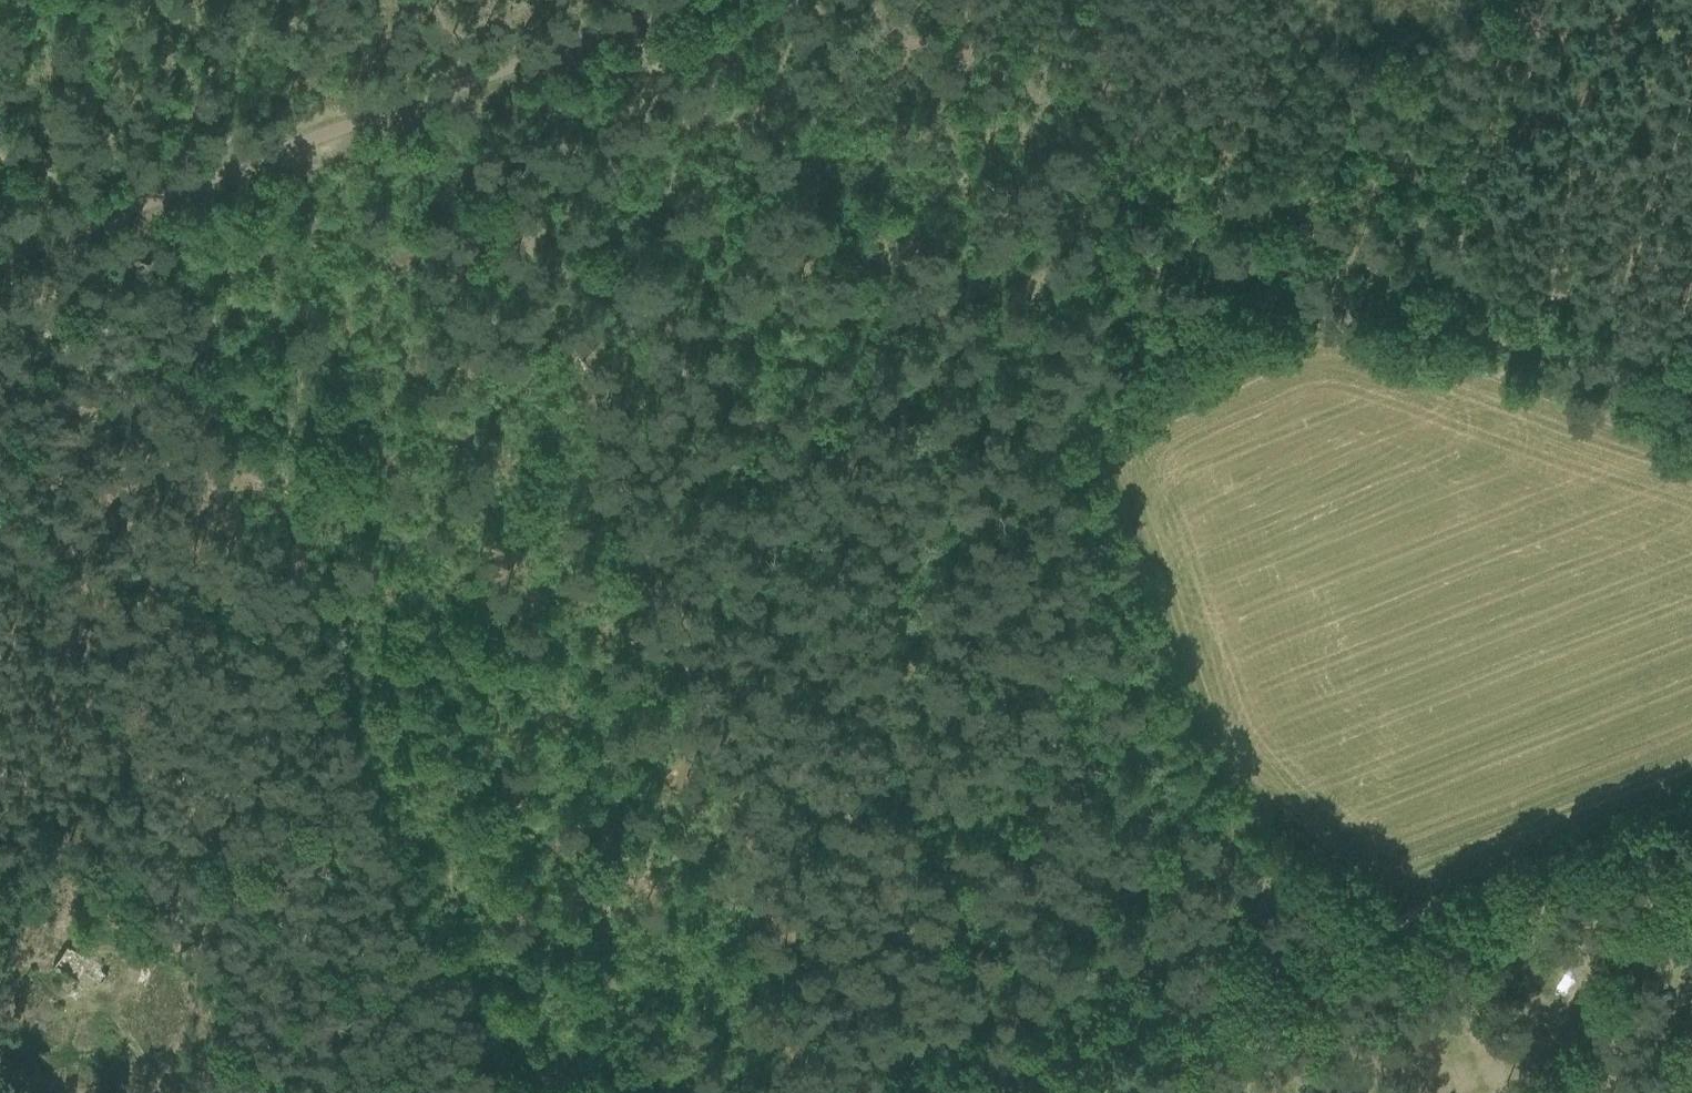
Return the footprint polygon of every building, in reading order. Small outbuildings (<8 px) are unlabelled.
[(50,961),(91,985),(105,963),(64,938),(50,961)] [(1460,1042),(1472,1039),(1467,1021),(1456,1025),(1460,1042)] [(1339,1091),(1363,1084),(1354,1053),(1330,1060),(1339,1091)]
